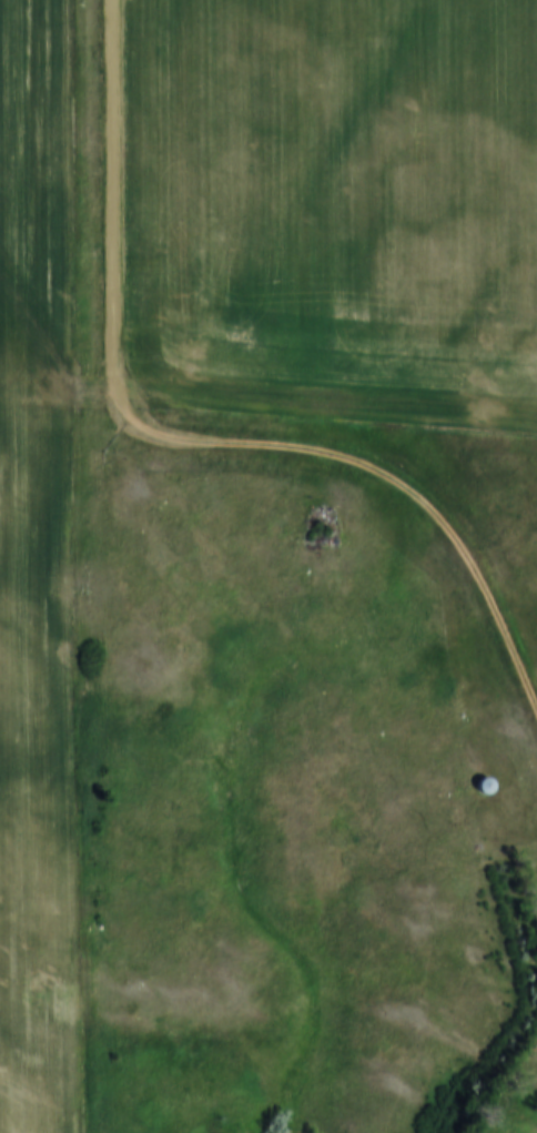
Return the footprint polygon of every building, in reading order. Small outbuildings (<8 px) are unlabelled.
[(491,787),(485,777),(475,784),(481,794),(491,787)]
